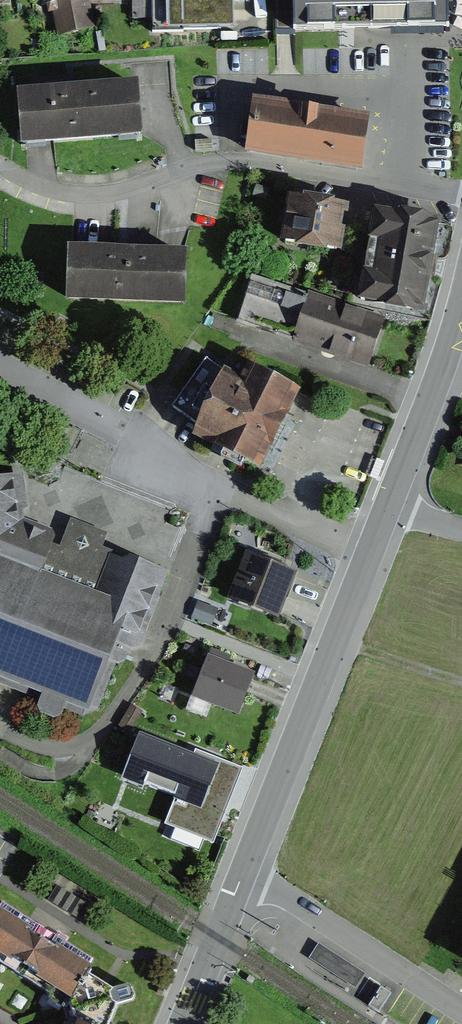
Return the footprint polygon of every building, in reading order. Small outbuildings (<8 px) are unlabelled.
[(47,35),(92,25),(87,0),(40,0),(47,35)] [(232,0),(186,0),(187,30),(233,29),(232,0)] [(295,32),(449,30),(449,0),(295,0),(295,32)] [(135,86),(18,93),(22,154),(138,147),(135,86)] [(370,121),(252,105),(245,160),(362,178),(370,121)] [(348,207),(286,196),(278,245),(339,256),(348,207)] [(440,223),(374,212),(357,308),(424,322),(440,223)] [(184,252),(63,249),(62,304),(182,308),(184,252)] [(308,302),(254,285),(239,322),(294,338),(308,302)] [(370,369),(391,319),(357,308),(312,292),(308,302),(294,338),(370,369)] [(248,368),(242,379),(206,360),(173,411),(194,427),(199,430),(193,443),(259,476),(300,396),(248,368)] [(0,480),(0,686),(88,721),(112,669),(125,665),(130,655),(136,653),(166,574),(102,551),(107,537),(71,524),(65,537),(28,524),(20,477),(0,480)] [(293,578),(246,557),(225,605),(273,625),(293,578)] [(254,680),(207,662),(191,703),(239,721),(254,680)] [(243,774),(140,733),(119,783),(175,805),(165,829),(213,849),(243,774)] [(66,1010),(68,1018),(70,1023),(113,1023),(125,995),(107,985),(0,923),(0,970),(66,1010)]
